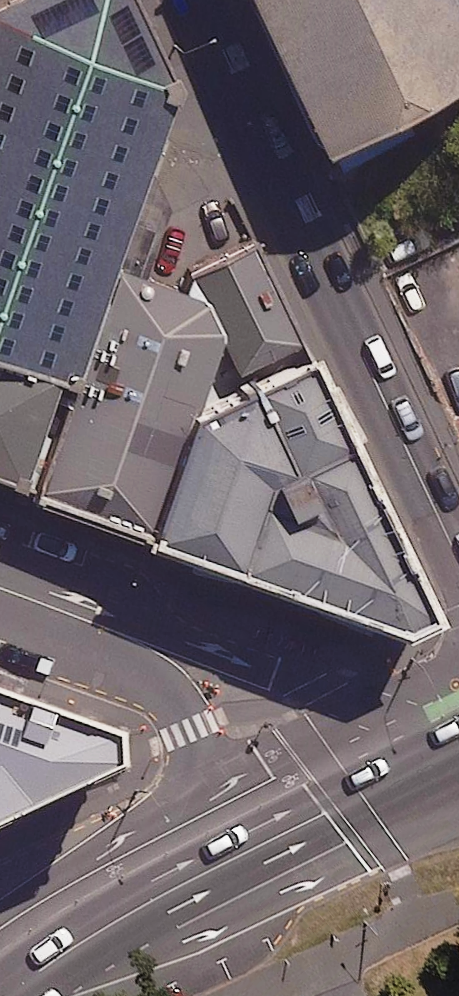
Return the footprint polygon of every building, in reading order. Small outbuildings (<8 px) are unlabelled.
[(13,12),(17,0),(0,0),(0,46),(13,12)] [(327,140),(458,76),(458,0),(259,0),(327,140)] [(13,12),(0,46),(0,471),(34,483),(123,249),(188,78),(13,12)] [(123,249),(34,483),(156,529),(205,401),(207,394),(245,295),(123,249)] [(205,401),(156,529),(233,558),(399,623),(429,609),(308,351),(250,377),(231,388),(205,401)] [(0,699),(0,810),(95,764),(92,731),(0,699)]
